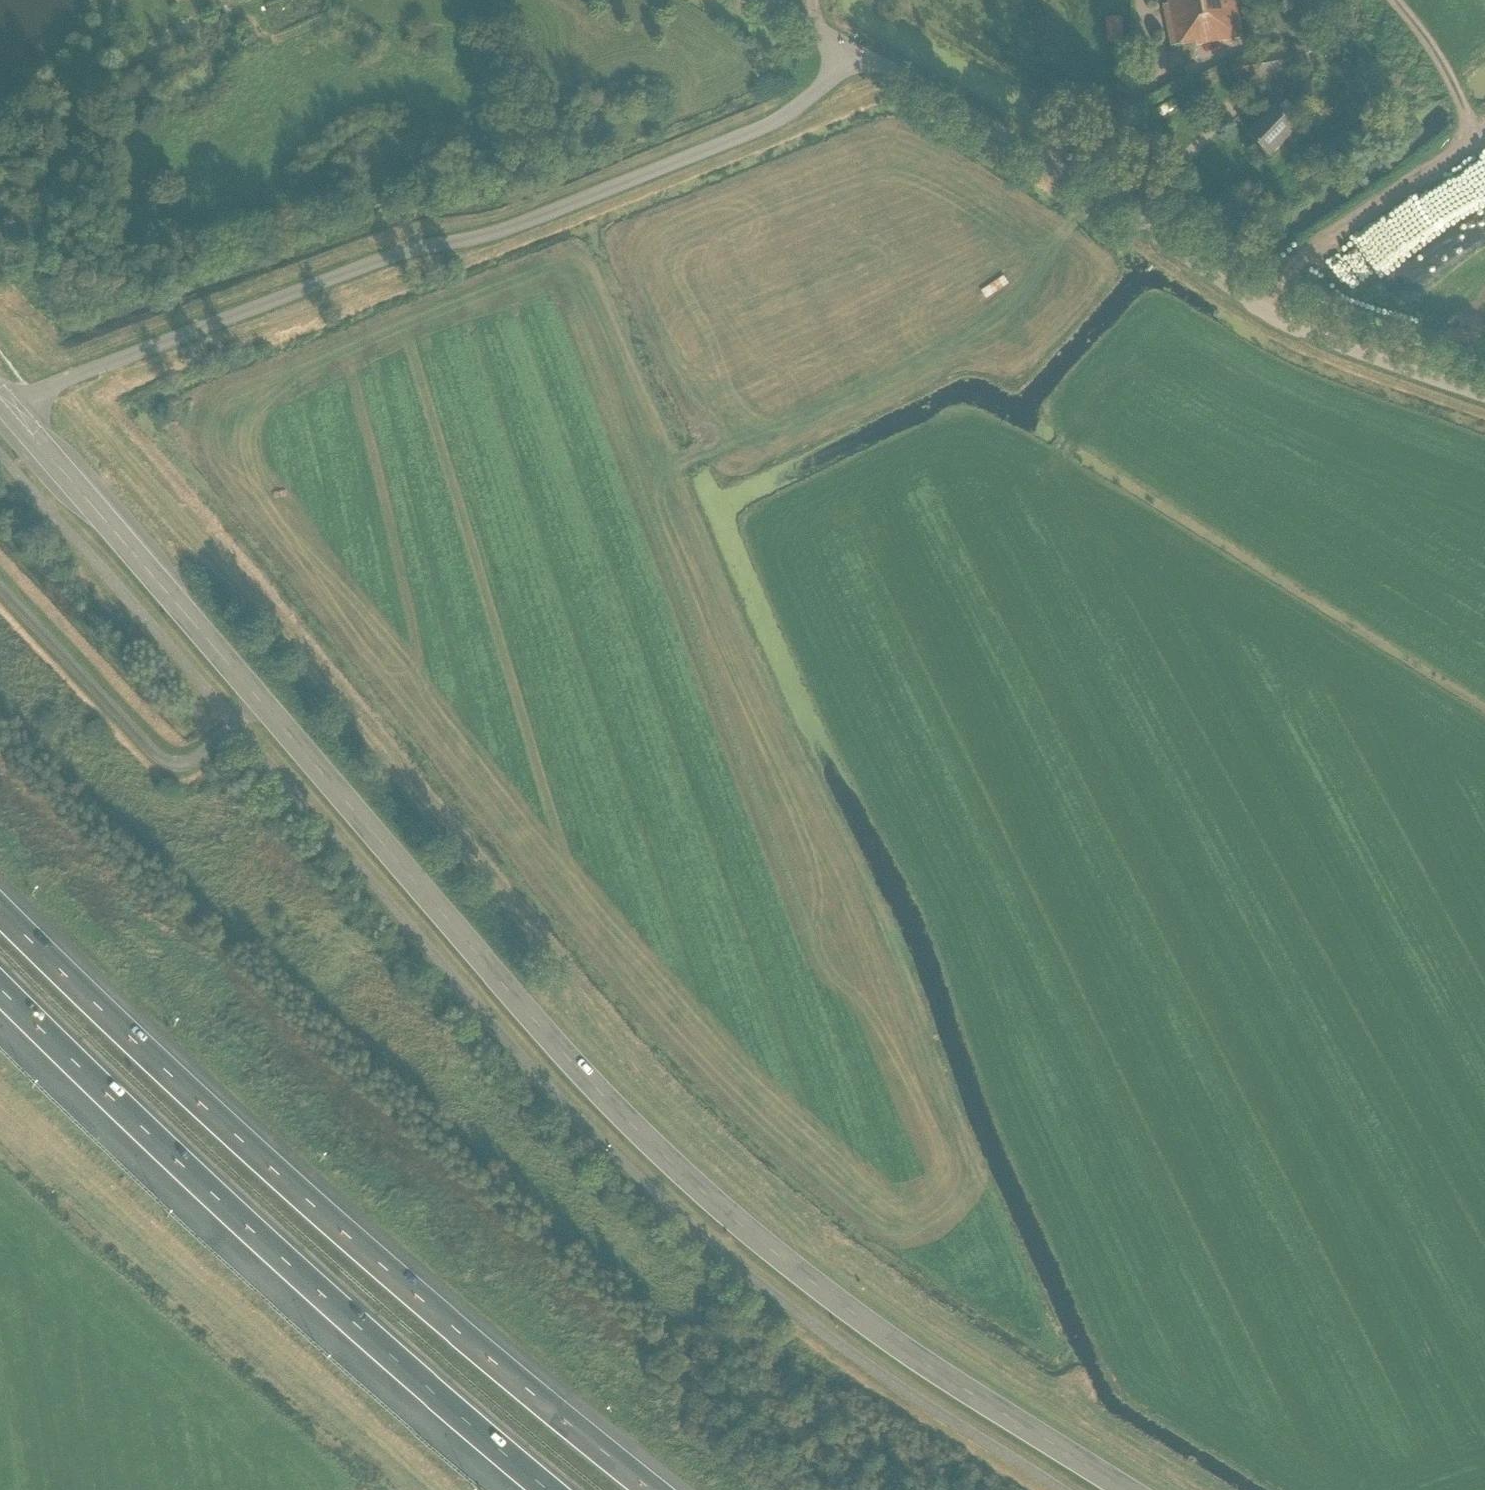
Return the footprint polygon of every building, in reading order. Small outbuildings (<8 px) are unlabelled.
[(1171,46),(1180,45),(1196,42),(1196,45),(1233,38),(1239,37),(1243,37),(1237,0),(1168,0),(1169,4),(1164,5),(1171,46)] [(1124,14),(1111,15),(1112,40),(1125,39),(1124,14)] [(1269,156),(1296,127),(1276,107),(1248,136),(1269,156)] [(1473,214),(1396,273),(1411,293),(1463,253),(1454,241),(1464,233),(1467,237),(1482,226),(1473,214)]
